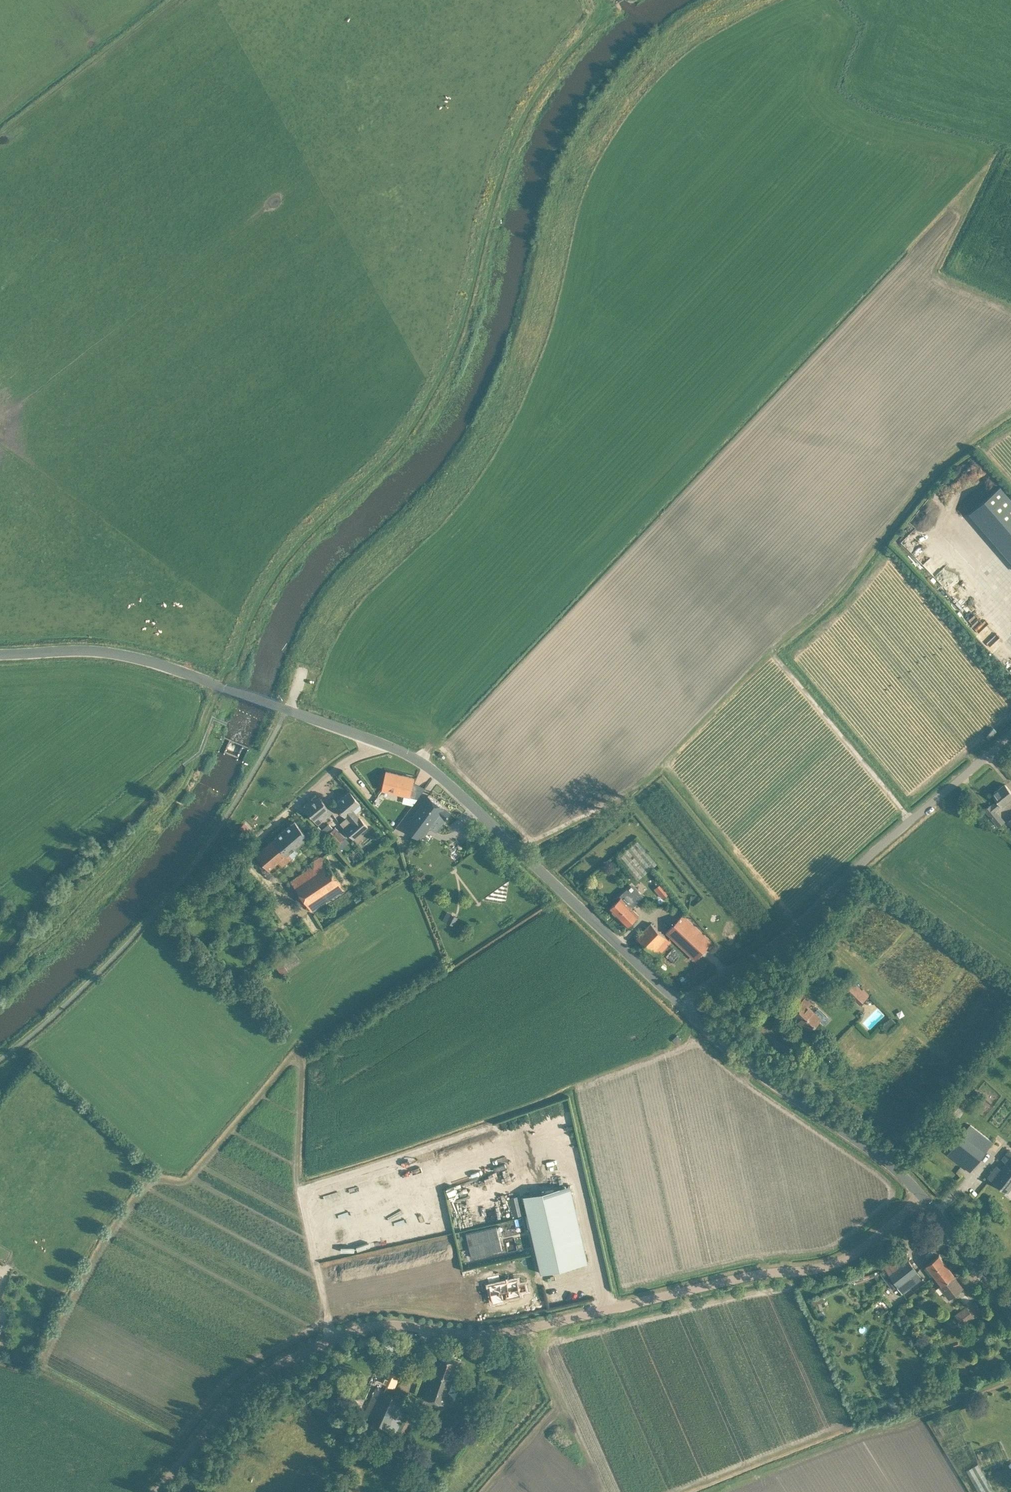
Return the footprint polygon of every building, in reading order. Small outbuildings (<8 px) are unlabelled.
[(969,513),(1010,561),(1010,498),(1000,485),(969,513)] [(938,528),(942,532),(950,525),(943,517),(939,520),(942,524),(938,528)] [(935,530),(932,534),(941,544),(945,541),(935,530)] [(955,595),(964,585),(957,579),(948,589),(955,595)] [(982,612),(970,623),(983,637),(981,639),(1010,670),(1010,642),(982,612)] [(411,796),(418,798),(426,787),(414,782),(415,777),(386,770),(382,789),(411,796)] [(985,809),(993,819),(999,814),(995,810),(1010,797),(1010,791),(1005,784),(993,794),(997,800),(991,805),(991,804),(985,809)] [(358,816),(356,813),(360,809),(361,808),(361,806),(360,804),(359,803),(360,803),(349,791),(334,804),(344,816),(345,815),(351,822),(344,828),(353,839),(368,826),(359,816),(358,816)] [(431,826),(437,831),(451,812),(444,807),(445,807),(429,795),(405,827),(421,839),(431,826)] [(317,824),(332,812),(318,796),(304,809),(317,824)] [(294,847),(307,836),(294,821),(255,854),(268,870),(278,861),(282,866),(298,852),(294,847)] [(335,826),(333,828),(329,824),(322,830),(335,845),(345,837),(335,826)] [(657,863),(638,840),(618,856),(637,879),(657,863)] [(307,877),(294,886),(311,910),(331,897),(344,888),(322,855),(310,863),(312,866),(310,867),(303,872),(307,877)] [(617,901),(610,908),(628,926),(635,919),(639,914),(632,907),(644,895),(632,883),(620,895),(621,896),(617,901)] [(668,884),(659,888),(664,900),(673,896),(668,884)] [(454,925),(458,916),(447,910),(443,919),(454,925)] [(683,914),(666,931),(695,959),(712,942),(683,914)] [(651,922),(637,937),(657,956),(671,941),(651,922)] [(285,966),(278,970),(281,974),(287,970),(285,966)] [(864,988),(862,990),(852,981),(845,988),(860,1004),(870,994),(864,988)] [(799,1019),(810,1030),(819,1020),(824,1025),(829,1020),(829,1017),(819,1008),(816,1011),(814,1009),(813,1010),(808,1006),(813,1001),(804,993),(807,990),(801,983),(790,994),(800,1003),(790,1013),(797,1021),(799,1019)] [(896,1032),(901,1023),(894,1018),(888,1027),(896,1032)] [(673,1038),(677,1042),(681,1038),(677,1034),(673,1038)] [(818,1060),(830,1048),(822,1041),(811,1053),(818,1060)] [(948,1153),(970,1171),(993,1142),(971,1124),(948,1153)] [(998,1166),(989,1177),(1007,1190),(1010,1185),(1010,1151),(1010,1150),(1003,1159),(1007,1162),(1001,1168),(998,1166)] [(541,1273),(588,1262),(571,1185),(524,1195),(541,1273)] [(497,1226),(466,1233),(472,1257),(502,1249),(497,1226)] [(879,1253),(871,1260),(875,1265),(884,1258),(879,1253)] [(889,1273),(884,1276),(893,1289),(898,1285),(908,1278),(913,1285),(922,1278),(917,1271),(904,1253),(885,1267),(889,1273)] [(932,1272),(936,1276),(940,1272),(941,1273),(949,1267),(939,1254),(926,1264),(932,1272)] [(940,1272),(936,1276),(942,1284),(940,1285),(949,1298),(963,1287),(956,1278),(955,1279),(953,1276),(955,1275),(949,1267),(941,1273),(940,1272)] [(523,1277),(495,1283),(498,1301),(510,1298),(510,1297),(527,1294),(526,1290),(532,1288),(530,1281),(524,1282),(523,1277)] [(974,1316),(967,1307),(957,1316),(964,1325),(974,1316)] [(434,1371),(425,1397),(444,1404),(453,1378),(452,1378),(458,1361),(441,1355),(435,1372),(434,1371)] [(363,1414),(362,1417),(397,1432),(410,1402),(375,1386),(369,1400),(363,1414)] [(888,1401),(896,1415),(905,1409),(898,1396),(888,1401)]
